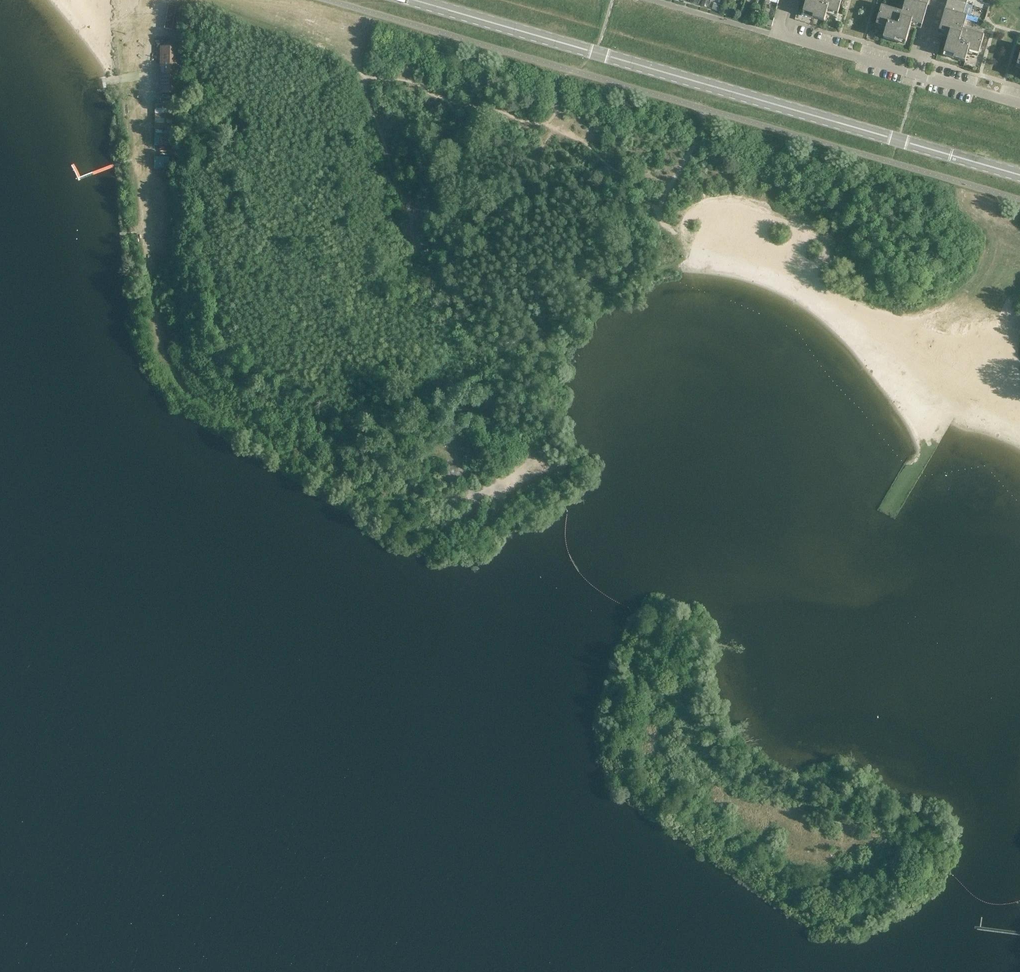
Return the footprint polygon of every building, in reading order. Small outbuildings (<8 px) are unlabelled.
[(803,12),(814,15),(813,18),(824,21),(828,10),(838,13),(842,0),(807,0),(803,12)] [(902,11),(882,5),(876,24),(887,27),(883,38),(895,41),(896,39),(906,42),(911,26),(918,28),(919,24),(922,25),(928,4),(927,4),(928,0),(929,0),(906,0),(902,11)] [(952,0),(948,0),(946,5),(947,5),(946,9),(945,9),(939,30),(942,31),(941,34),(949,37),(944,53),(954,56),(954,58),(965,62),(968,51),(979,54),(984,35),(963,29),(966,19),(967,15),(963,14),(966,4),(952,0)] [(169,6),(164,29),(172,31),(176,8),(169,6)] [(159,47),(159,91),(159,95),(178,95),(178,47),(159,47)] [(662,240),(660,246),(666,247),(669,248),(669,247),(670,242),(662,240)]
